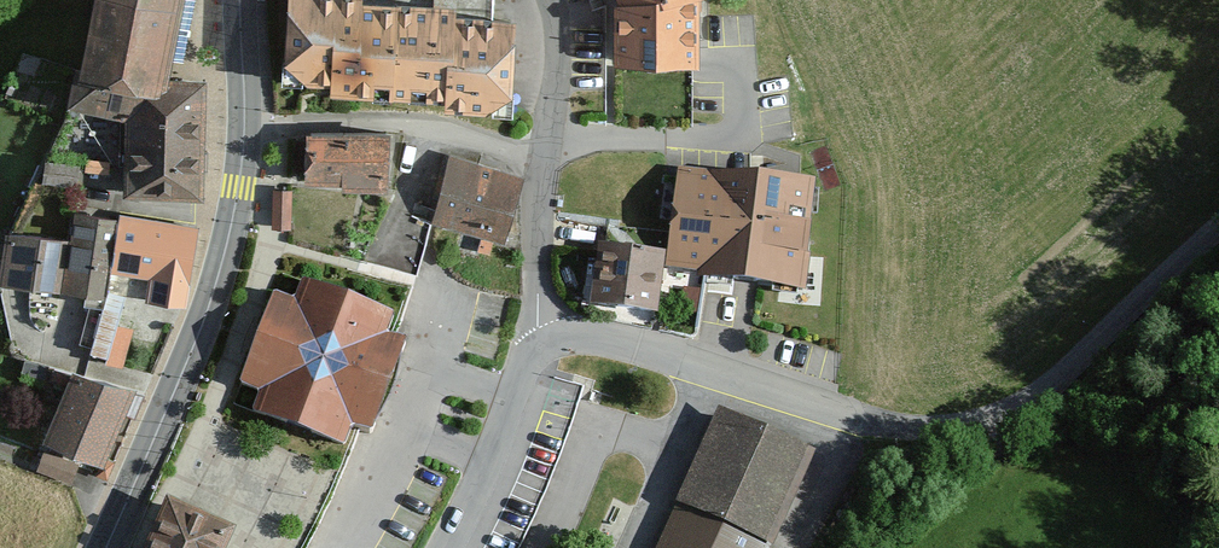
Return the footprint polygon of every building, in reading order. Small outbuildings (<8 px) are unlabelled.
[(169,80),(181,0),(94,0),(84,67),(169,80)] [(514,114),(517,23),(494,23),(456,21),(456,9),(362,6),(362,0),(288,0),(286,84),(334,85),(334,98),(447,101),(446,112),(514,114)] [(362,6),(456,9),(456,21),(494,23),(494,0),(362,0),(362,6)] [(618,9),(617,66),(693,67),(694,2),(699,0),(614,0),(618,9)] [(205,89),(128,88),(127,197),(204,198),(205,89)] [(392,196),(395,136),(307,136),(305,185),(342,185),(342,195),(392,196)] [(507,246),(526,180),(452,159),(432,224),(507,246)] [(750,184),(680,176),(670,265),(745,273),(794,279),(804,190),(750,184)] [(290,193),(274,194),(274,230),(290,230),(290,193)] [(111,270),(117,222),(76,217),(71,245),(6,237),(0,267),(0,287),(86,297),(107,299),(111,270)] [(188,310),(199,228),(118,218),(117,222),(111,270),(148,275),(145,305),(188,310)] [(661,254),(602,245),(593,303),(652,312),(661,254)] [(294,294),(274,286),(241,375),(262,383),(252,410),(344,444),(352,423),(359,425),(370,429),(404,338),(395,335),(387,332),(395,311),(301,276),(294,294)] [(107,299),(86,297),(85,308),(90,309),(80,348),(126,360),(134,328),(118,324),(123,303),(107,299)] [(44,447),(103,470),(130,399),(71,376),(44,447)] [(713,413),(652,547),(772,547),(813,458),(713,413)] [(170,502),(148,547),(222,547),(230,530),(170,502)]
